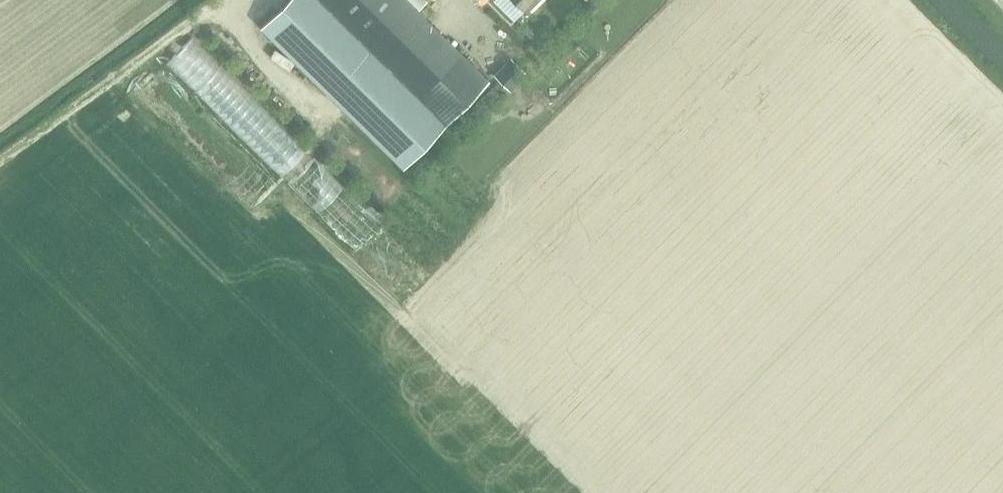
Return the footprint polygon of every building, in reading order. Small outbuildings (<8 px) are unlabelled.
[(260,26),(402,166),(446,122),(322,0),(285,0),(260,26)] [(408,0),(322,0),(446,122),(489,79),(408,0)] [(526,9),(536,0),(517,0),(526,9)] [(511,56),(494,73),(497,76),(509,87),(510,89),(527,72),(525,70),(514,59),(511,56)]
